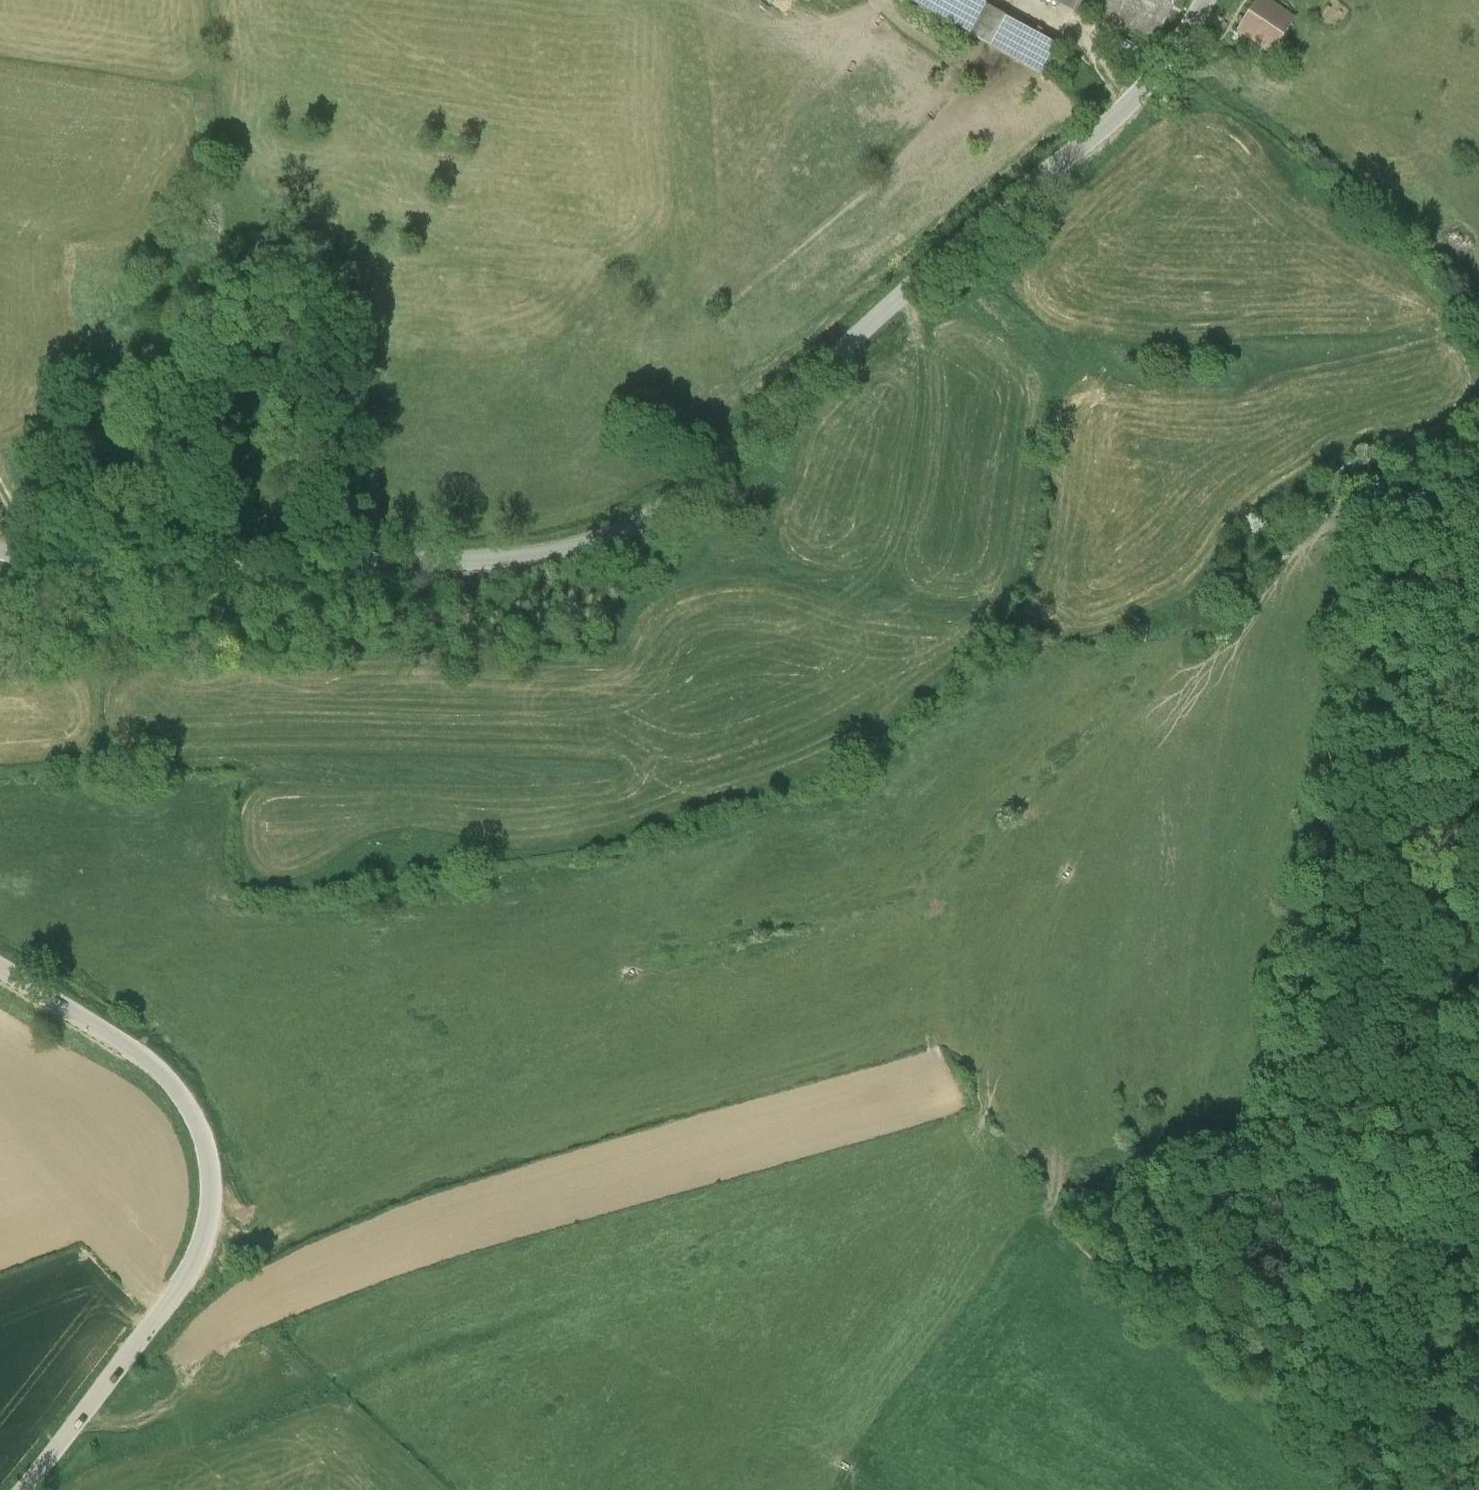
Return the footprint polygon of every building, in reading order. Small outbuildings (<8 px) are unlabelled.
[(986,4),(980,0),(910,0),(970,33),(986,4)] [(1076,11),(1080,4),(1153,40),(1153,41),(1154,42),(1155,41),(1175,0),(1053,0),(1076,11)] [(1237,29),(1273,52),(1295,17),(1269,0),(1256,0),(1237,29)] [(986,4),(970,33),(1040,72),(1050,54),(999,26),(1006,14),(986,4)] [(999,26),(1050,54),(1056,43),(1006,14),(999,26)]
